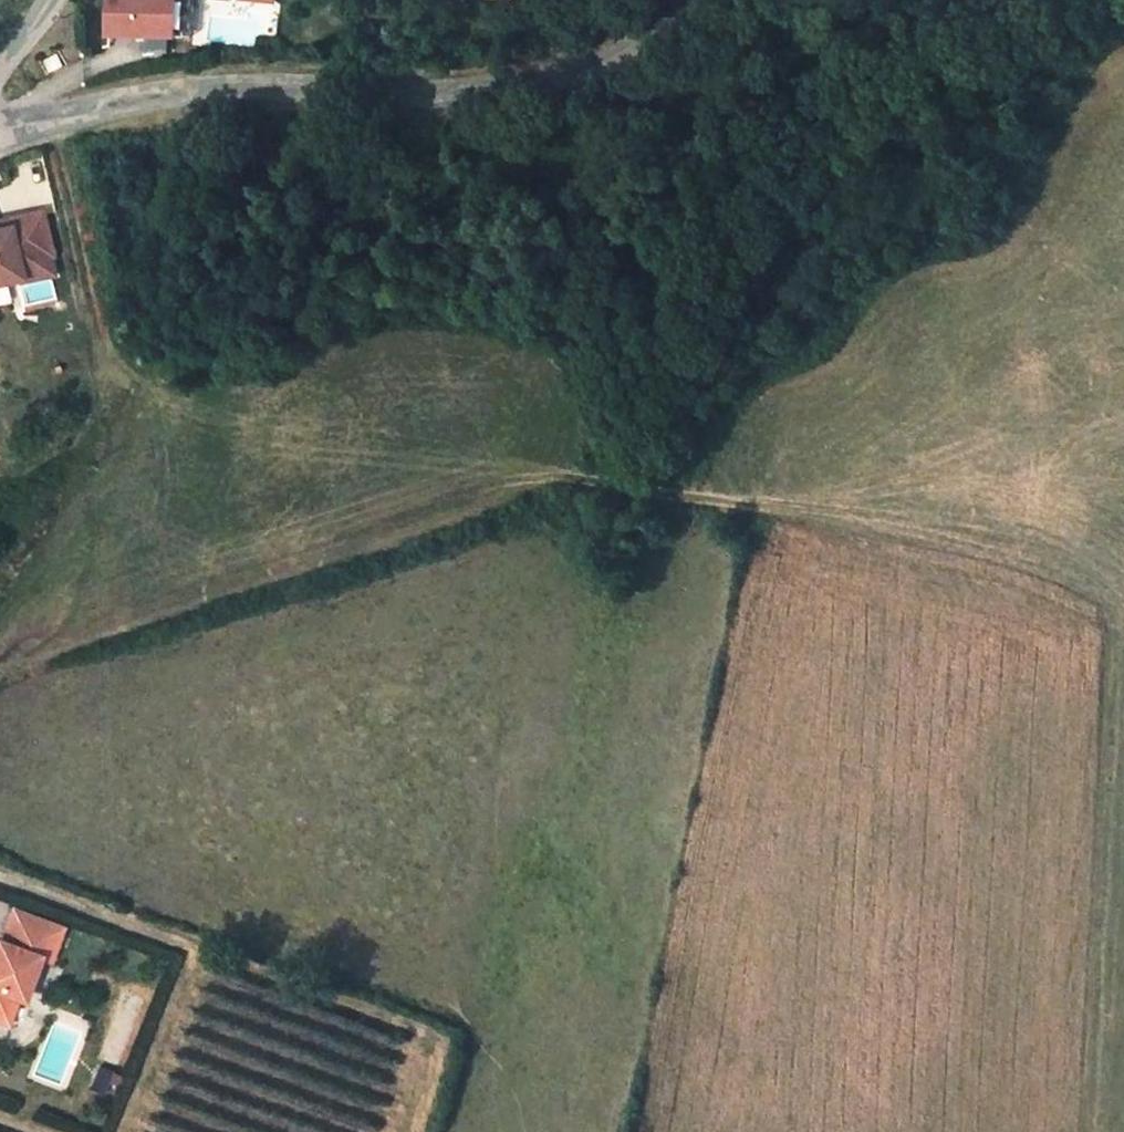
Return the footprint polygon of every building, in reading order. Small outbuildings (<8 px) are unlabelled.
[(103,36),(172,36),(172,0),(104,0),(103,36)] [(172,36),(185,36),(186,0),(172,0),(172,36)] [(0,224),(0,278),(12,275),(13,280),(46,273),(42,254),(44,254),(34,206),(0,214),(0,223),(0,224)] [(6,897),(0,915),(0,1009),(4,1011),(13,986),(18,987),(26,965),(33,944),(44,948),(56,914),(6,897)] [(37,969),(44,948),(33,944),(26,965),(37,969)]
